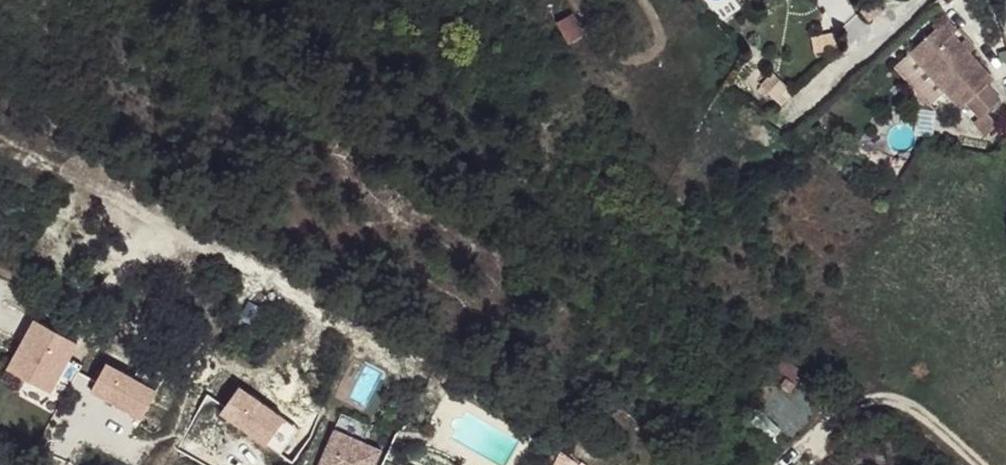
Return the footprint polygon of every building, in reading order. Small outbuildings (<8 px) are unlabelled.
[(861,11),(869,21),(882,10),(874,1),(861,11)] [(557,23),(569,43),(584,34),(572,13),(557,23)] [(895,67),(929,105),(944,91),(960,108),(966,103),(979,118),(974,123),(985,137),(998,125),(987,112),(1001,99),(987,84),(993,79),(969,53),(961,43),(953,34),(957,31),(947,20),(895,67)] [(828,34),(831,50),(842,47),(839,32),(828,34)] [(961,43),(969,53),(976,48),(967,38),(961,43)] [(762,85),(775,99),(785,87),(773,74),(762,85)] [(758,428),(770,440),(780,430),(762,413),(758,428)] [(382,451),(333,429),(318,464),(376,464),(382,451)]
